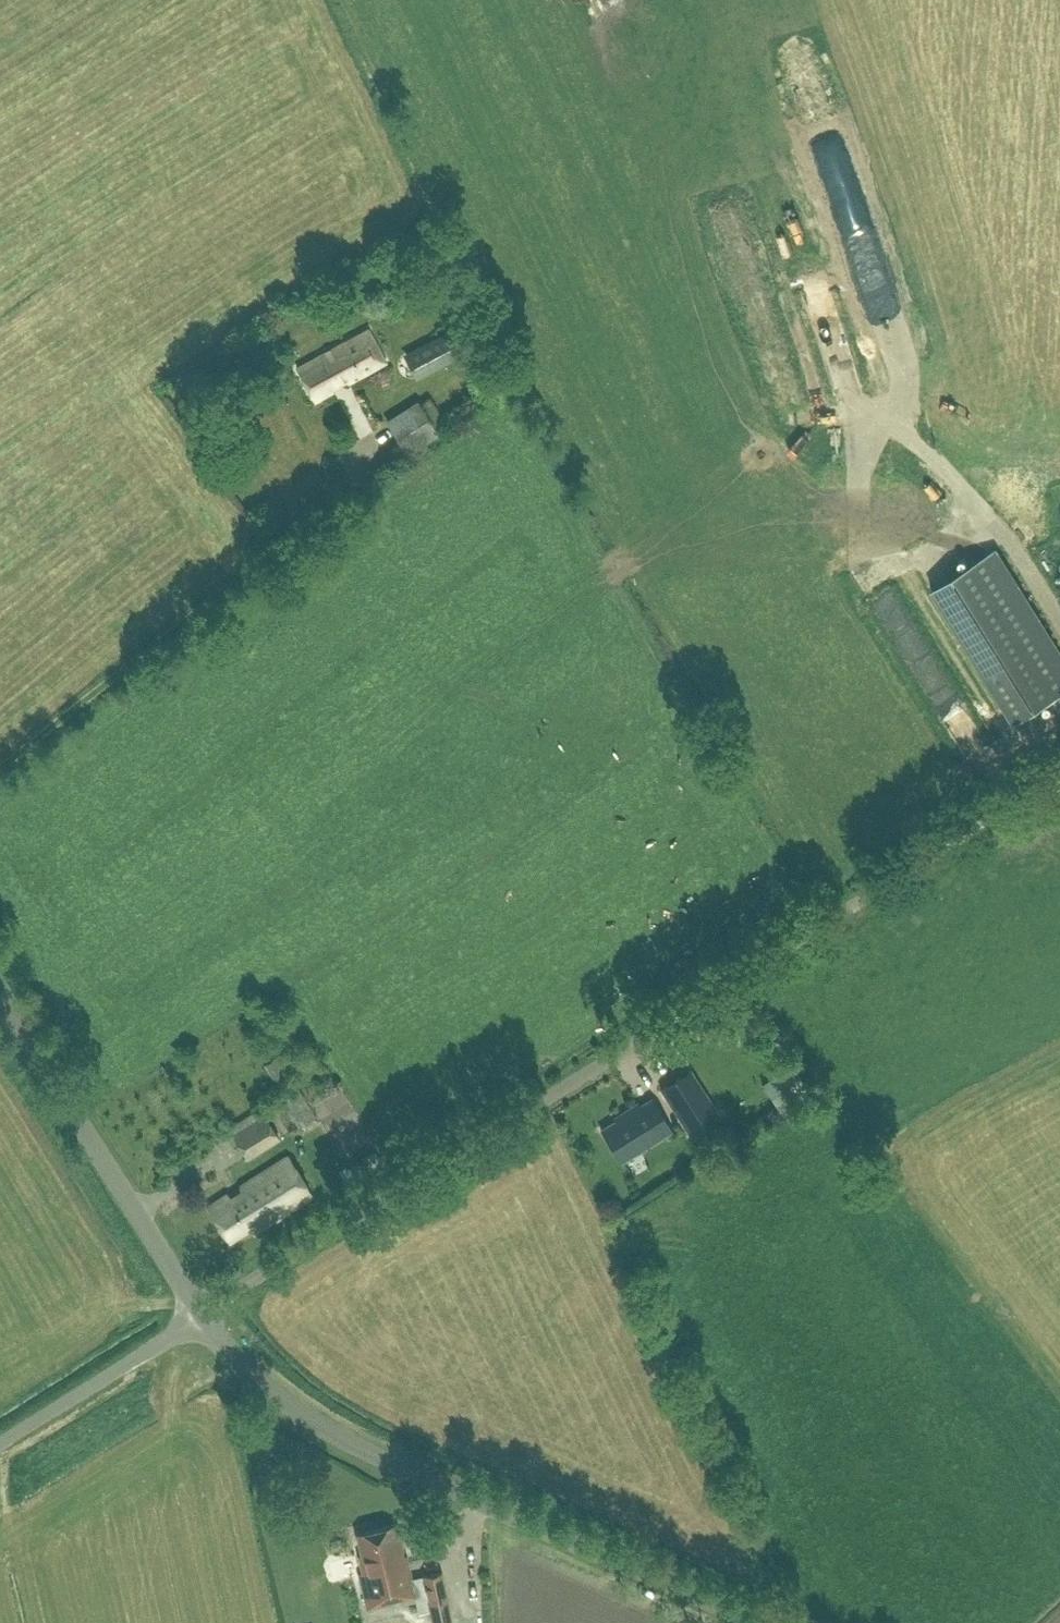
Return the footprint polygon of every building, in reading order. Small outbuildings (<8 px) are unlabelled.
[(470,335),(463,322),(405,353),(415,370),(438,358),(436,353),(470,335)] [(368,328),(296,367),(314,399),(332,390),(330,386),(346,377),(348,381),(385,361),(368,328)] [(436,431),(434,428),(416,399),(388,417),(409,449),(436,431)] [(995,548),(931,588),(1013,720),(1059,691),(1059,653),(995,548)] [(274,1056),(262,1063),(276,1085),(288,1078),(274,1056)] [(690,1068),(660,1087),(690,1135),(720,1116),(690,1068)] [(296,1086),(282,1095),(300,1122),(313,1114),(296,1086)] [(670,1127),(657,1106),(649,1094),(621,1112),(624,1117),(602,1131),(620,1159),(670,1127)] [(263,1113),(233,1133),(247,1156),(277,1136),(263,1113)] [(384,1165),(374,1150),(362,1157),(372,1173),(384,1165)] [(289,1153),(207,1205),(228,1238),(249,1224),(254,1231),(311,1194),(289,1153)] [(356,1160),(344,1166),(355,1185),(367,1178),(356,1160)] [(358,1572),(366,1607),(394,1601),(393,1598),(397,1597),(398,1600),(415,1596),(419,1610),(429,1608),(432,1622),(451,1618),(441,1571),(422,1574),(422,1575),(411,1578),(405,1554),(402,1555),(401,1549),(403,1549),(396,1522),(355,1532),(361,1553),(358,1554),(362,1571),(358,1572)]
